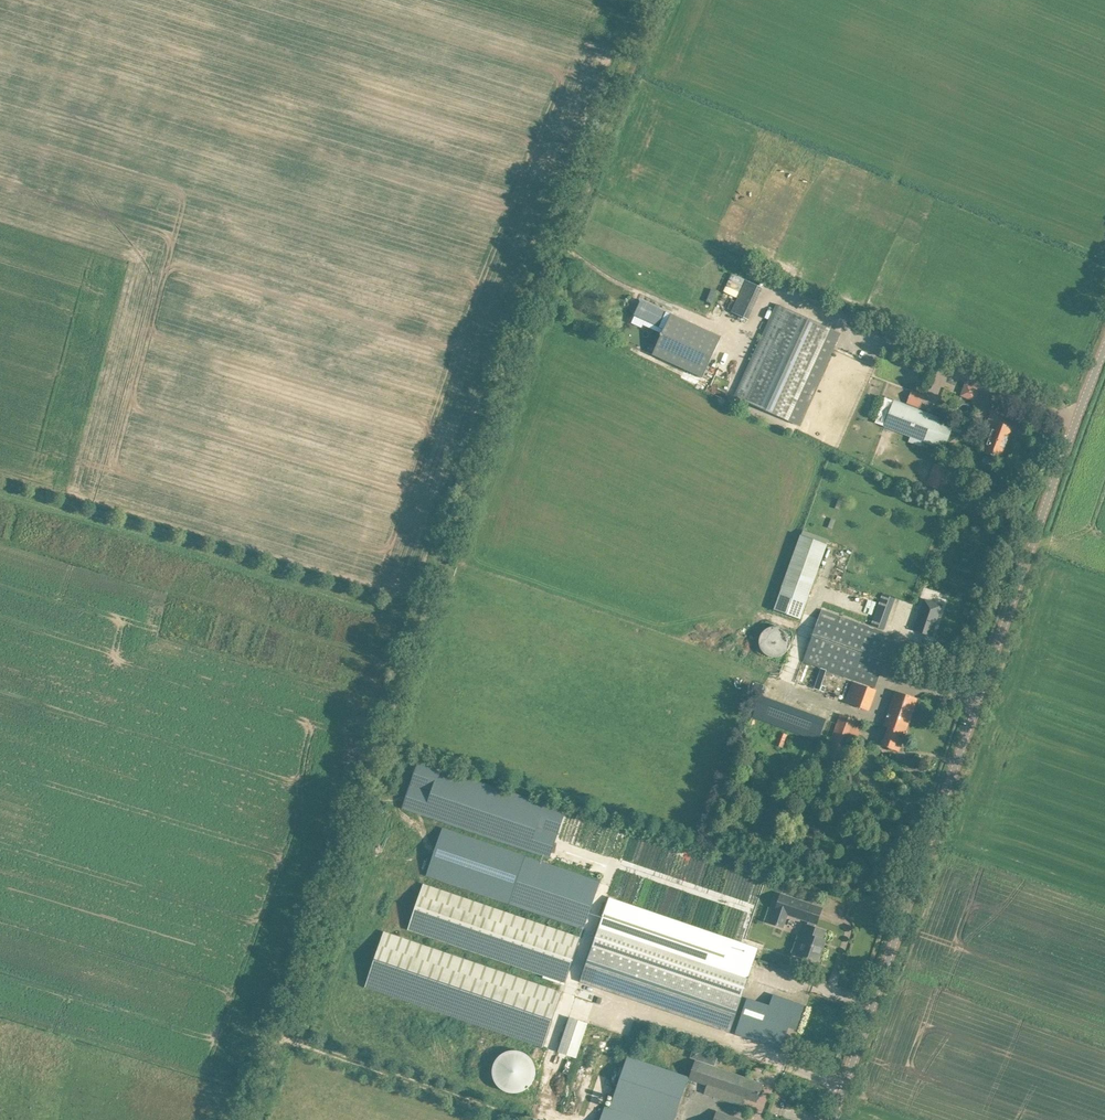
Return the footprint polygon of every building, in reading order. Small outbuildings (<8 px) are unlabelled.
[(742,285),(745,279),(735,275),(731,274),(729,279),(732,281),(742,285)] [(731,282),(728,281),(726,286),(729,288),(739,293),(741,287),(731,282)] [(728,289),(725,288),(722,293),(725,295),(735,300),(738,294),(728,289)] [(634,315),(659,327),(666,312),(666,311),(641,299),(633,315),(634,315)] [(735,396),(798,424),(836,342),(826,337),(830,327),(778,303),(735,396)] [(703,377),(721,337),(671,314),(652,354),(703,377)] [(634,333),(630,344),(646,349),(649,338),(634,333)] [(961,395),(974,400),(979,387),(966,382),(961,395)] [(924,395),(912,391),(908,402),(920,407),(924,395)] [(909,440),(921,445),(923,440),(943,448),(950,429),(961,433),(963,426),(928,412),(928,413),(894,400),(884,425),(911,435),(909,440)] [(1012,427),(1002,423),(996,421),(984,453),(1000,459),(1012,427)] [(937,488),(945,467),(935,463),(927,484),(937,488)] [(827,542),(800,533),(774,609),(801,618),(827,542)] [(943,605),(926,599),(915,629),(932,635),(943,605)] [(803,661),(864,683),(875,687),(893,636),(883,632),(873,628),(870,637),(819,618),(803,661)] [(763,650),(764,651),(765,652),(767,654),(769,655),(771,655),(773,655),(774,655),(776,655),(778,655),(780,654),(781,654),(782,653),(783,652),(784,651),(785,651),(786,650),(786,649),(787,648),(787,646),(788,645),(788,644),(788,642),(788,641),(788,640),(788,638),(788,637),(787,635),(786,633),(785,632),(784,631),(783,630),(782,629),(780,628),(779,628),(778,627),(776,627),(774,627),(772,627),(771,627),(770,628),(768,628),(766,629),(765,630),(764,631),(763,632),(762,633),(762,635),(761,636),(760,637),(760,639),(760,640),(760,642),(760,643),(760,644),(761,646),(761,648),(762,649),(763,650)] [(854,705),(862,684),(853,681),(845,702),(854,705)] [(883,745),(889,747),(899,751),(917,698),(907,694),(896,690),(884,726),(889,727),(883,745)] [(819,741),(828,718),(797,706),(788,729),(819,741)] [(826,756),(842,762),(858,720),(841,714),(826,756)] [(776,745),(783,747),(788,734),(781,732),(776,745)] [(550,857),(565,812),(418,762),(403,807),(550,857)] [(426,873),(583,927),(599,881),(442,827),(426,873)] [(407,928),(565,982),(580,936),(423,882),(407,928)] [(823,908),(781,894),(771,923),(783,927),(788,914),(817,924),(823,908)] [(597,932),(736,979),(747,983),(758,949),(609,898),(597,932)] [(798,955),(818,962),(823,945),(820,944),(824,930),(814,927),(807,924),(802,941),(803,942),(802,945),(798,955)] [(364,986),(385,993),(543,1046),(561,992),(383,932),(364,986)] [(579,980),(720,1028),(730,1031),(743,993),(593,942),(579,980)] [(748,999),(736,1033),(781,1048),(788,1027),(796,1003),(773,995),(770,1006),(748,999)] [(579,1057),(590,1021),(569,1015),(559,1051),(579,1057)] [(512,1093),(514,1093),(516,1093),(518,1092),(520,1092),(522,1091),(523,1091),(525,1090),(527,1089),(528,1088),(530,1086),(531,1085),(532,1084),(533,1082),(534,1080),(535,1079),(535,1077),(536,1075),(536,1073),(536,1071),(536,1069),(536,1067),(535,1066),(535,1064),(534,1062),(533,1060),(532,1059),(531,1057),(530,1056),(528,1055),(527,1053),(525,1052),(523,1052),(522,1051),(520,1050),(518,1050),(516,1050),(514,1050),(512,1050),(511,1050),(509,1050),(507,1051),(505,1052),(504,1052),(502,1053),(500,1055),(499,1056),(498,1057),(497,1059),(496,1060),(495,1062),(494,1064),(493,1066),(493,1067),(493,1069),(493,1071),(493,1073),(493,1075),(493,1077),(494,1079),(495,1080),(496,1082),(497,1084),(498,1085),(499,1086),(500,1088),(502,1089),(504,1090),(505,1091),(507,1091),(509,1092),(511,1092),(512,1093)] [(695,1060),(689,1079),(757,1102),(764,1083),(695,1060)] [(682,1099),(686,1086),(624,1066),(610,1108),(605,1107),(600,1119),(675,1119),(682,1099)] [(739,1119),(717,1111),(714,1119),(743,1119),(739,1119)]
